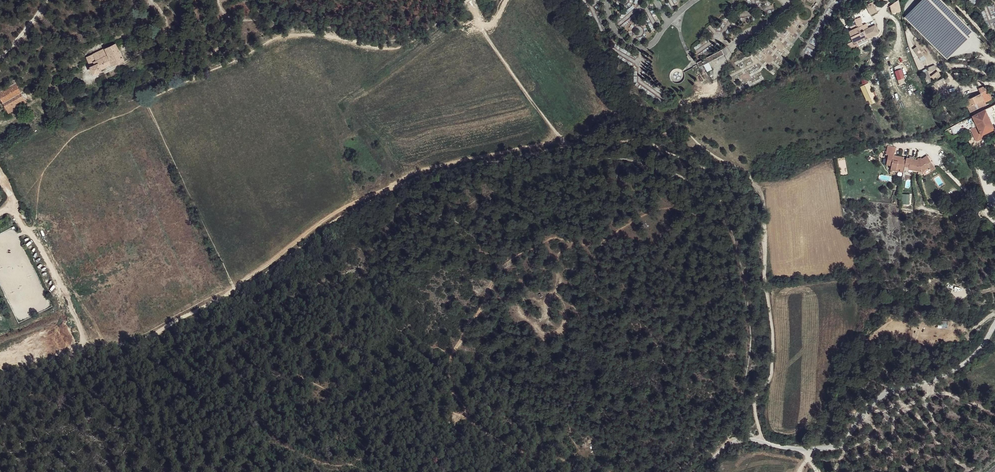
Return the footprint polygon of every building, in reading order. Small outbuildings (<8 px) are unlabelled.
[(891,14),(901,11),(898,2),(889,5),(891,14)] [(869,15),(877,12),(873,3),(865,6),(869,15)] [(857,27),(847,32),(853,45),(880,33),(877,25),(860,33),(857,27)] [(116,44),(87,57),(94,73),(123,60),(116,44)] [(921,62),(925,59),(917,47),(913,49),(921,62)] [(704,65),(707,72),(712,70),(708,63),(704,65)] [(928,73),(931,73),(932,79),(939,78),(937,65),(927,67),(928,73)] [(925,75),(921,77),(926,87),(930,85),(925,75)] [(934,92),(947,83),(945,79),(932,86),(933,88),(930,90),(931,93),(930,93),(934,104),(938,102),(934,92)] [(0,94),(0,99),(8,112),(26,102),(15,85),(0,94)] [(978,93),(963,101),(969,112),(984,105),(984,103),(990,100),(985,90),(984,90),(982,86),(976,88),(978,93)] [(971,117),(981,135),(992,130),(994,134),(994,133),(994,127),(993,127),(989,120),(992,118),(994,117),(994,104),(971,117)] [(969,129),(976,141),(982,138),(981,135),(971,117),(965,120),(960,123),(965,132),(969,129)] [(897,148),(889,146),(888,154),(890,155),(888,165),(893,166),(893,170),(898,171),(899,168),(906,169),(907,167),(911,168),(911,169),(925,171),(931,167),(933,168),(936,166),(927,156),(921,160),(908,158),(908,160),(904,159),(902,159),(902,157),(896,155),(897,148)]
